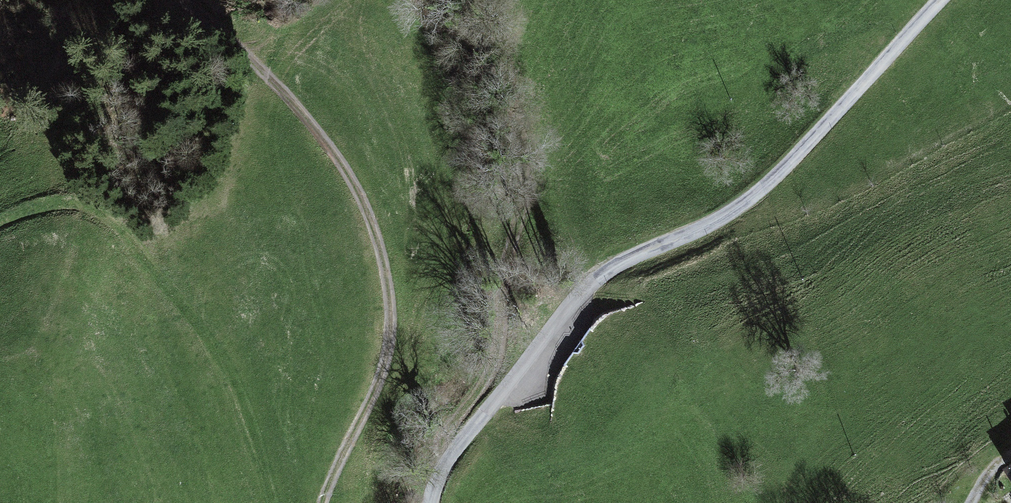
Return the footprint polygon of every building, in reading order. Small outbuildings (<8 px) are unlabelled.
[(995,466),(1010,491),(1010,456),(995,466)]
